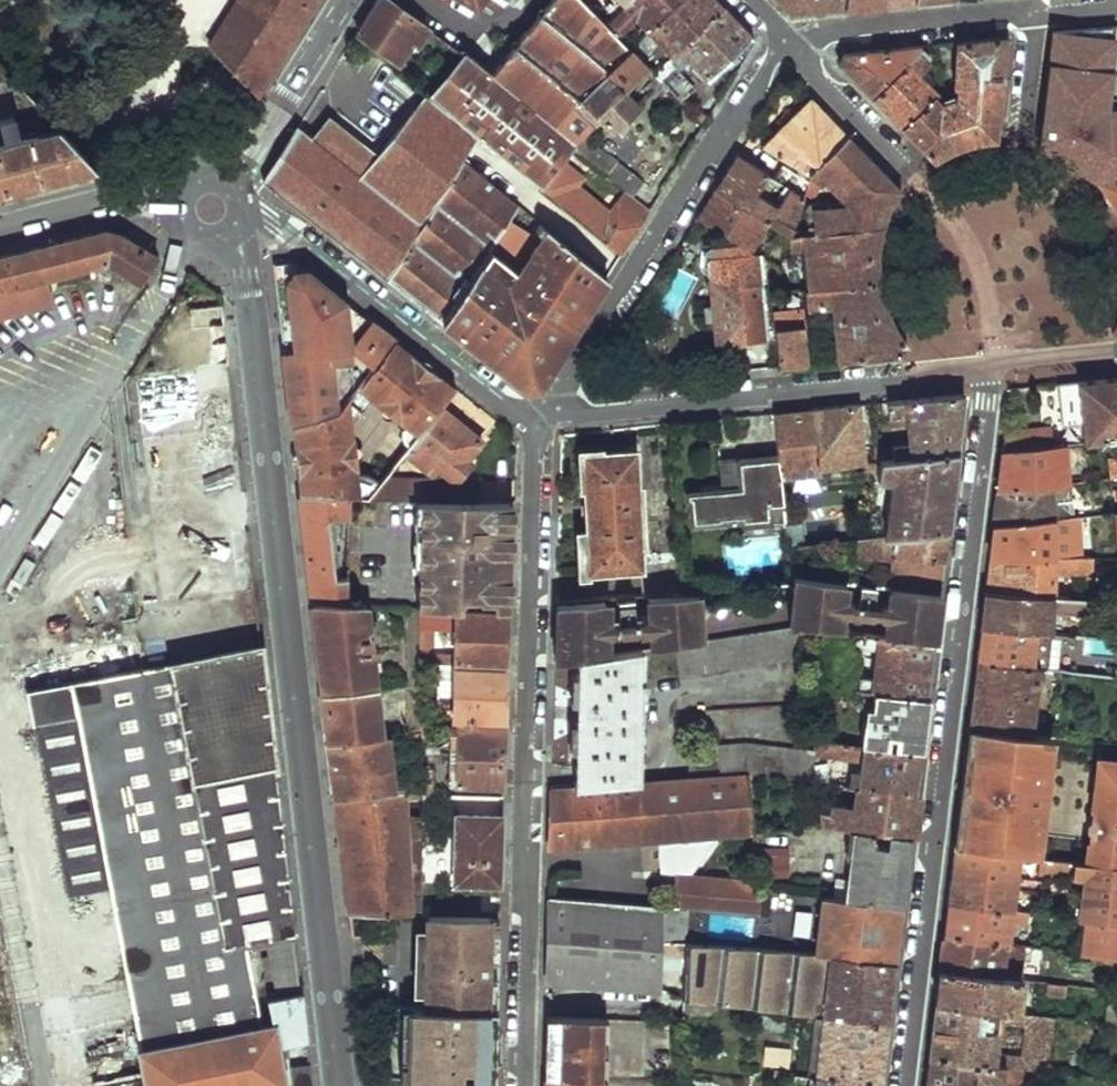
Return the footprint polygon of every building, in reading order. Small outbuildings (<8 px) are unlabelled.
[(210,45),(258,94),(314,5),(317,0),(238,0),(210,45)] [(357,32),(394,61),(415,30),(422,32),(424,29),(388,0),(377,0),(367,17),(357,32)] [(529,27),(490,73),(463,54),(461,57),(427,98),(479,141),(539,189),(567,156),(570,152),(581,138),(589,127),(582,119),(572,108),(630,54),(628,50),(609,31),(604,25),(579,0),(492,0),(529,27)] [(477,10),(483,0),(460,0),(477,10)] [(621,8),(646,33),(680,0),(630,0),(623,6),(621,8)] [(646,33),(671,58),(677,53),(722,11),(712,0),(680,0),(646,33)] [(790,17),(845,11),(846,0),(774,0),(790,17)] [(845,11),(882,8),(883,0),(846,0),(845,11)] [(608,21),(617,12),(613,8),(605,16),(608,21)] [(722,11),(677,53),(706,83),(752,41),(722,11)] [(604,25),(609,31),(614,26),(608,21),(604,25)] [(1097,186),(1116,183),(1116,120),(1111,121),(1103,122),(1104,111),(1111,58),(1113,42),(1115,28),(1051,34),(1049,52),(1043,148),(1084,175),(1097,186)] [(1006,39),(955,45),(953,91),(958,91),(1002,93),(1006,39)] [(917,50),(914,54),(920,59),(924,53),(921,49),(917,50)] [(418,91),(427,98),(461,57),(451,50),(418,91)] [(837,66),(873,100),(905,64),(914,54),(917,50),(843,59),(837,66)] [(572,108),(582,119),(589,113),(607,132),(634,109),(621,94),(646,70),(630,54),(572,108)] [(1104,111),(1115,112),(1116,92),(1116,59),(1111,58),(1104,111)] [(98,168),(77,145),(0,63),(0,192),(98,168)] [(873,100),(903,129),(931,96),(936,91),(905,64),(873,100)] [(653,76),(678,103),(692,89),(673,69),(665,75),(659,70),(653,76)] [(1002,93),(958,91),(956,101),(938,103),(931,96),(903,129),(937,161),(947,156),(965,148),(983,144),(999,143),(1002,93)] [(479,141),(427,98),(378,158),(330,121),(314,140),(297,128),(262,183),(389,282),(463,165),(479,141)] [(850,138),(812,98),(764,144),(792,159),(801,150),(818,168),(821,165),(850,138)] [(570,152),(633,197),(643,182),(581,138),(570,152)] [(850,138),(821,165),(831,175),(857,201),(814,207),(815,232),(886,228),(888,223),(889,216),(892,207),(896,198),(901,190),(850,138)] [(801,150),(792,159),(813,172),(818,168),(801,150)] [(807,232),(807,225),(793,226),(806,194),(791,185),(781,203),(759,191),(769,173),(737,155),(715,190),(756,213),(780,227),(790,233),(792,233),(805,233),(807,232)] [(538,192),(584,228),(595,214),(570,196),(578,182),(571,175),(577,164),(567,156),(539,189),(538,192)] [(807,191),(811,178),(785,163),(775,177),(791,185),(806,194),(807,191)] [(463,165),(389,282),(444,325),(522,211),(463,165)] [(811,178),(807,191),(816,194),(831,175),(821,165),(818,168),(813,172),(811,178)] [(1097,186),(1108,200),(1116,216),(1116,183),(1097,186)] [(747,245),(753,248),(757,238),(747,232),(756,213),(715,190),(697,218),(747,245)] [(594,235),(621,257),(642,224),(615,206),(604,220),(594,235)] [(522,211),(444,325),(526,390),(536,388),(538,388),(607,279),(522,211)] [(584,228),(594,235),(604,220),(595,214),(584,228)] [(0,252),(0,316),(58,304),(51,273),(108,261),(145,284),(164,251),(127,229),(112,225),(0,252)] [(780,227),(765,255),(781,264),(790,233),(780,227)] [(807,232),(805,233),(806,249),(810,287),(882,283),(881,278),(880,272),(881,263),(882,254),(883,244),(885,236),(886,228),(815,232),(807,232)] [(805,233),(792,233),(794,250),(806,249),(805,233)] [(305,270),(272,245),(280,323),(291,321),(287,273),(305,270)] [(753,248),(747,245),(722,247),(719,249),(715,250),(711,253),(709,256),(709,259),(741,258),(747,342),(768,341),(764,282),(761,282),(760,252),(753,248)] [(747,342),(741,258),(709,259),(708,261),(709,264),(716,345),(747,342)] [(395,339),(305,270),(287,273),(291,321),(280,323),(292,426),(336,411),(361,380),(395,339)] [(775,288),(783,289),(784,281),(778,278),(775,288)] [(882,283),(810,287),(810,306),(838,305),(843,361),(904,356),(906,349),(903,342),(898,334),(894,324),(890,315),(887,306),(885,299),(884,291),(882,283)] [(220,307),(190,310),(192,329),(223,326),(220,307)] [(783,366),(808,364),(804,325),(808,325),(806,308),(777,311),(783,366)] [(395,339),(361,380),(382,398),(391,389),(409,405),(398,418),(416,434),(440,405),(456,386),(395,339)] [(1058,387),(1063,429),(1083,427),(1085,445),(1109,442),(1116,441),(1116,402),(1115,381),(1058,387)] [(908,399),(880,401),(881,409),(887,408),(889,417),(905,415),(909,443),(875,447),(877,460),(957,451),(961,422),(964,393),(908,399)] [(820,460),(820,467),(861,462),(867,461),(859,403),(814,408),(820,460)] [(481,439),(440,405),(416,434),(403,450),(435,474),(441,468),(447,471),(453,475),(383,474),(366,494),(418,496),(477,499),(478,478),(461,476),(471,462),(467,458),(481,439)] [(777,457),(781,479),(819,474),(820,467),(820,460),(814,408),(773,412),(777,457)] [(348,493),(360,493),(355,462),(339,463),(336,438),(344,435),(342,416),(336,411),(292,426),(300,490),(348,493)] [(1064,447),(1073,446),(1072,440),(1066,440),(1064,434),(1051,435),(1051,429),(1006,433),(1003,454),(1064,447)] [(998,494),(1067,486),(1064,447),(1003,454),(1001,475),(998,494)] [(583,571),(642,568),(635,451),(584,455),(588,532),(581,533),(583,571)] [(862,470),(866,470),(878,467),(880,479),(892,479),(886,535),(901,533),(948,529),(953,490),(957,451),(877,460),(867,461),(861,462),(862,470)] [(781,479),(777,457),(735,462),(734,468),(724,470),(725,491),(693,496),(691,501),(692,503),(696,504),(698,523),(735,520),(735,523),(739,523),(741,519),(746,519),(748,524),(785,519),(781,479)] [(994,529),(1077,520),(1075,511),(1050,513),(1049,498),(1068,495),(1067,486),(998,494),(996,512),(994,529)] [(346,602),(347,562),(341,562),(340,578),(333,578),(328,517),(347,517),(348,493),(300,490),(312,602),(346,602)] [(477,499),(418,496),(416,604),(421,604),(460,605),(460,597),(478,597),(479,599),(495,599),(495,607),(506,607),(510,501),(477,499)] [(1109,517),(1109,531),(1116,531),(1116,522),(1116,517),(1109,517)] [(989,563),(1055,562),(1052,543),(1078,539),(1077,520),(994,529),(992,546),(989,563)] [(948,529),(901,533),(895,555),(944,562),(946,546),(948,529)] [(854,550),(876,553),(877,536),(855,538),(854,550)] [(855,538),(799,543),(801,575),(851,581),(854,550),(855,538)] [(895,555),(892,555),(889,584),(940,590),(942,577),(944,562),(895,555)] [(986,593),(1052,599),(1055,579),(1092,577),(1093,563),(1055,562),(989,563),(988,578),(986,593)] [(678,591),(676,566),(642,568),(644,594),(678,591)] [(793,575),(794,581),(789,629),(800,628),(866,635),(935,640),(937,616),(940,590),(889,584),(851,581),(801,575),(793,575)] [(678,591),(644,594),(650,647),(675,644),(702,641),(695,590),(678,591)] [(1037,635),(1047,636),(1049,616),(1082,617),(1084,603),(1052,599),(986,593),(984,611),(982,627),(1037,635)] [(603,598),(557,602),(556,658),(577,656),(609,652),(603,598)] [(323,690),(375,686),(372,659),(378,656),(377,649),(370,649),(369,639),(376,637),(374,628),(368,628),(365,603),(346,602),(312,602),(323,690)] [(416,604),(408,604),(408,683),(420,682),(420,662),(421,604),(416,604)] [(420,662),(431,663),(433,630),(455,630),(455,653),(438,653),(437,663),(454,664),(505,662),(506,607),(495,607),(460,605),(421,604),(420,662)] [(977,663),(1033,672),(1037,635),(982,627),(979,646),(977,663)] [(781,631),(675,644),(680,674),(803,659),(800,628),(789,629),(781,631)] [(261,640),(148,663),(142,635),(66,650),(71,680),(76,710),(35,718),(69,894),(111,888),(125,963),(141,1047),(138,1050),(141,1072),(75,1085),(312,1085),(295,934),(261,640)] [(935,640),(866,635),(865,647),(882,650),(880,678),(861,677),(860,691),(874,692),(928,697),(931,669),(935,640)] [(1116,685),(1116,646),(1075,640),(1070,678),(1116,685)] [(574,786),(638,782),(640,685),(645,685),(644,679),(640,679),(641,648),(609,652),(577,656),(574,786)] [(969,730),(1032,740),(1039,673),(1033,672),(977,663),(973,697),(969,730)] [(504,720),(505,671),(456,670),(455,719),(504,720)] [(328,739),(380,735),(375,686),(323,690),(328,739)] [(928,697),(874,692),(872,709),(866,708),(862,746),(921,752),(924,725),(928,697)] [(420,733),(420,738),(430,739),(431,723),(420,723),(420,733)] [(502,788),(503,731),(452,729),(451,737),(457,738),(456,778),(451,778),(451,787),(502,788)] [(1032,740),(969,730),(961,791),(959,809),(974,810),(972,824),(987,825),(984,853),(1039,859),(1042,832),(1037,830),(1041,804),(1034,803),(1043,741),(1032,740)] [(334,791),(387,788),(386,780),(398,779),(396,762),(384,763),(380,735),(328,739),(334,791)] [(1053,742),(1043,741),(1034,803),(1041,804),(1037,830),(1042,832),(1053,742)] [(815,750),(816,757),(860,761),(858,787),(916,792),(919,772),(921,752),(862,746),(814,742),(815,750)] [(816,757),(815,750),(749,743),(688,748),(690,779),(750,776),(765,777),(819,783),(816,757)] [(1101,759),(1096,806),(1099,807),(1094,842),(1091,842),(1088,863),(1116,865),(1116,762),(1101,759)] [(420,796),(431,796),(431,771),(420,771),(420,786),(420,794),(420,796)] [(574,786),(553,786),(551,844),(656,837),(658,872),(671,872),(673,906),(691,909),(696,908),(758,914),(756,885),(689,878),(720,833),(754,831),(750,776),(690,779),(638,782),(574,786)] [(768,831),(765,777),(750,776),(754,831),(754,833),(768,831)] [(858,787),(844,785),(844,795),(858,798),(857,810),(852,809),(852,805),(830,803),(828,823),(855,827),(876,831),(891,833),(911,837),(913,815),(916,792),(858,787)] [(348,911),(409,914),(404,794),(420,794),(420,786),(387,788),(334,791),(348,911)] [(974,810),(959,809),(954,851),(984,853),(987,825),(972,824),(974,810)] [(501,819),(456,818),(455,883),(500,884),(501,819)] [(911,837),(891,833),(889,844),(875,841),(876,831),(855,827),(847,898),(902,907),(907,872),(911,837)] [(1028,913),(1029,905),(1016,903),(1021,866),(1038,867),(1037,871),(1070,874),(1070,876),(1091,878),(1087,919),(1116,922),(1116,865),(1088,863),(1039,859),(984,853),(954,851),(950,880),(947,906),(1028,913)] [(667,906),(641,903),(550,894),(548,979),(662,985),(664,957),(665,940),(667,906)] [(847,898),(826,896),(823,916),(848,919),(850,915),(858,915),(856,941),(825,938),(825,933),(780,929),(779,952),(895,964),(899,936),(902,907),(847,898)] [(691,909),(673,906),(667,906),(665,940),(690,943),(691,909)] [(943,941),(1008,945),(1011,922),(1026,922),(1028,913),(947,906),(945,924),(943,941)] [(499,948),(500,918),(428,915),(423,1007),(487,1010),(489,948),(499,948)] [(1087,919),(1083,953),(1116,957),(1116,922),(1087,919)] [(689,959),(690,943),(665,940),(664,957),(689,959)] [(939,972),(1003,979),(1005,958),(1019,958),(1020,955),(1032,956),(1033,948),(1027,947),(1008,945),(943,941),(940,957),(939,972)] [(895,964),(779,952),(690,943),(689,959),(685,999),(719,1002),(822,1014),(889,1022),(892,994),(895,964)] [(499,948),(489,948),(487,1010),(497,1011),(499,948)] [(935,1006),(1019,1014),(1022,981),(1003,979),(939,972),(936,990),(935,1006)] [(1067,985),(1049,984),(1048,992),(1066,994),(1067,985)] [(685,999),(684,1015),(717,1017),(719,1002),(685,999)] [(423,1007),(411,1006),(410,1075),(495,1080),(497,1011),(487,1010),(423,1007)] [(928,1061),(996,1068),(1001,1028),(1025,1031),(1026,1016),(1019,1014),(935,1006),(931,1034),(928,1061)] [(601,1016),(547,1014),(544,1075),(548,1075),(599,1077),(601,1016)] [(889,1022),(822,1014),(814,1065),(809,1066),(807,1072),(811,1073),(881,1083),(884,1053),(889,1022)] [(984,1085),(988,1085),(1005,1085),(1007,1069),(996,1068),(928,1061),(925,1085),(983,1085),(984,1085)] [(811,1073),(809,1085),(880,1085),(881,1083),(811,1073)] [(548,1075),(548,1085),(604,1085),(604,1077),(599,1077),(548,1075)]
